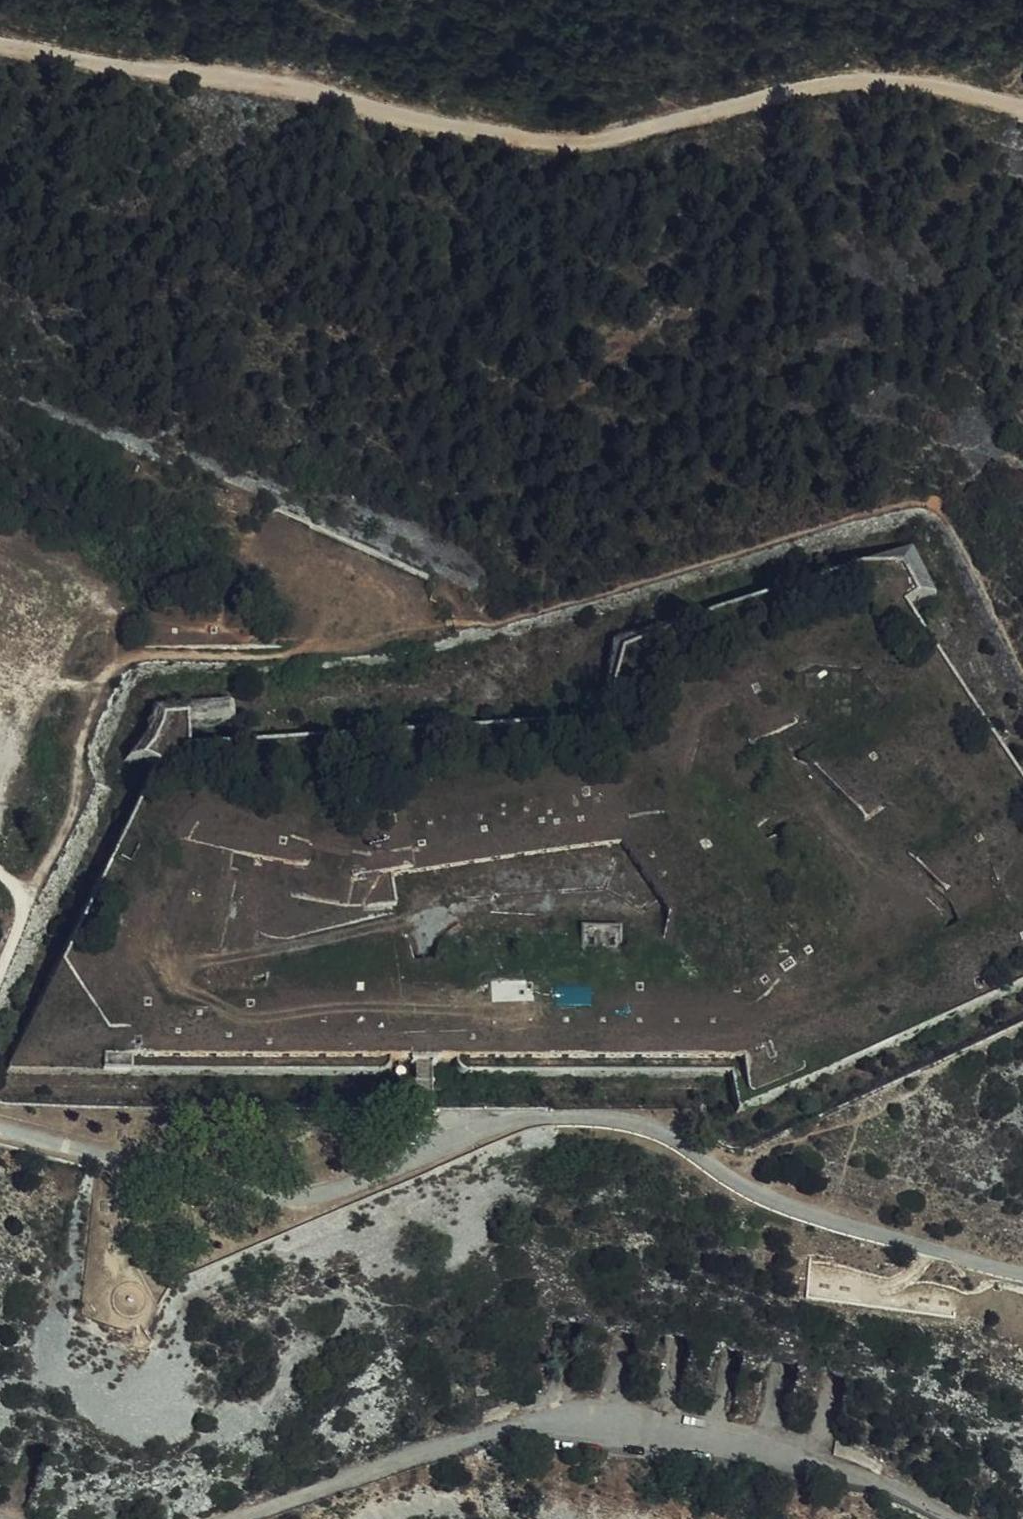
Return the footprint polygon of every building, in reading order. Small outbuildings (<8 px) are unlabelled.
[(116,1025),(108,1069),(409,1067),(431,1067),(730,1067),(742,1107),(1022,987),(1022,763),(981,705),(935,657),(897,601),(911,590),(906,546),(730,602),(622,649),(593,712),(587,712),(199,745),(193,727),(193,715),(167,712),(149,752),(168,762),(76,961),(116,1025)] [(134,751),(149,752),(167,712),(193,715),(193,727),(203,722),(238,717),(234,699),(156,701),(134,751)] [(116,1025),(76,961),(71,960),(6,1067),(108,1069),(116,1025)] [(431,1067),(409,1067),(410,1107),(432,1106),(431,1067)]
